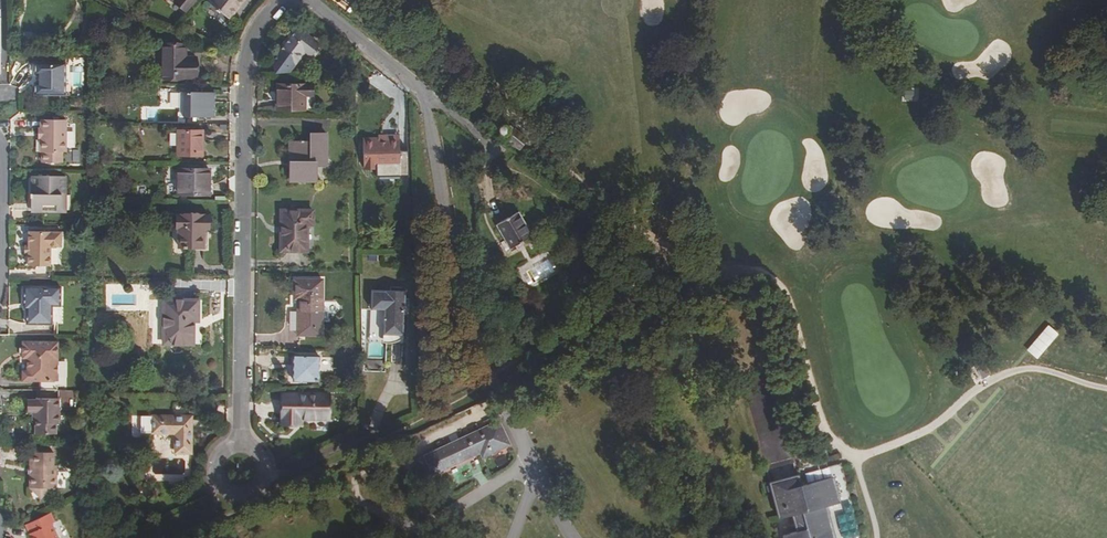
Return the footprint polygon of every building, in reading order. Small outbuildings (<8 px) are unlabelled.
[(186,11),(194,0),(172,0),(186,11)] [(210,2),(230,18),(245,0),(212,0),(210,2)] [(94,22),(100,24),(104,15),(97,13),(94,22)] [(310,56),(319,45),(297,28),(277,53),(271,60),(276,72),(288,72),(293,66),(304,52),(310,56)] [(186,58),(186,45),(162,45),(161,78),(196,79),(196,58),(186,58)] [(65,95),(65,66),(34,66),(34,75),(38,75),(38,84),(34,84),(34,95),(65,95)] [(312,96),(312,85),(277,85),(277,110),(304,110),(304,96),(312,96)] [(185,93),(184,116),(213,117),(213,94),(185,93)] [(40,128),(40,131),(40,140),(40,154),(42,154),(47,154),(47,163),(61,163),(61,154),(65,150),(65,120),(43,120),(43,128),(40,128)] [(510,127),(501,137),(518,151),(527,141),(510,127)] [(202,156),(202,132),(177,131),(177,156),(202,156)] [(311,134),(311,142),(289,143),(290,181),(316,181),(316,166),(327,166),(327,134),(311,134)] [(363,166),(399,167),(399,161),(396,161),(396,154),(399,149),(399,135),(388,135),(388,138),(379,138),(363,137),(363,166)] [(210,195),(210,169),(178,169),(178,194),(210,195)] [(63,194),(67,194),(67,176),(33,176),(33,193),(30,193),(30,199),(32,199),(32,206),(47,206),(47,211),(62,211),(63,194)] [(313,225),(313,210),(281,210),(281,251),(307,251),(307,225),(313,225)] [(178,228),(178,240),(203,240),(204,228),(209,228),(209,216),(198,216),(198,213),(190,213),(190,215),(176,215),(176,228),(178,228)] [(530,236),(518,214),(496,226),(509,248),(530,236)] [(31,252),(28,252),(28,265),(51,266),(51,246),(61,246),(62,231),(28,231),(28,246),(31,246),(31,252)] [(546,256),(524,270),(532,284),(555,270),(546,256)] [(321,337),(322,280),(294,280),(294,299),(297,299),(297,310),(289,310),(289,326),(297,336),(321,337)] [(25,301),(25,307),(25,322),(50,323),(51,305),(59,305),(59,286),(22,285),(22,301),(25,301)] [(407,306),(408,293),(374,291),(373,309),(386,310),(384,336),(404,337),(406,311),(404,311),(405,305),(407,306)] [(198,321),(198,301),(164,300),(163,344),(194,344),(194,321),(198,321)] [(1036,358),(1058,333),(1047,324),(1026,349),(1036,358)] [(27,353),(27,360),(27,372),(22,372),(22,383),(40,383),(40,391),(57,391),(58,391),(58,343),(21,343),(21,353),(22,353),(27,353)] [(318,382),(318,356),(294,356),(294,382),(318,382)] [(27,411),(33,411),(36,411),(36,420),(36,434),(56,434),(56,424),(60,424),(60,411),(76,411),(76,391),(58,391),(57,391),(57,399),(36,399),(36,401),(26,401),(27,411)] [(328,419),(328,394),(282,394),(282,424),(302,424),(301,419),(328,419)] [(190,452),(191,417),(153,416),(153,432),(175,432),(175,453),(190,452)] [(496,423),(411,463),(421,482),(478,455),(480,459),(508,447),(496,423)] [(36,488),(45,496),(52,489),(57,489),(57,467),(54,467),(55,454),(31,453),(31,466),(34,466),(34,474),(31,474),(31,488),(36,488)] [(841,537),(858,537),(859,535),(843,475),(841,465),(823,468),(826,481),(841,537)] [(826,481),(800,488),(797,476),(796,476),(768,483),(778,519),(792,516),(796,534),(783,537),(841,537),(826,481)] [(36,488),(31,488),(42,499),(45,496),(36,488)] [(24,524),(30,537),(57,537),(49,522),(52,521),(48,513),(24,524)]
